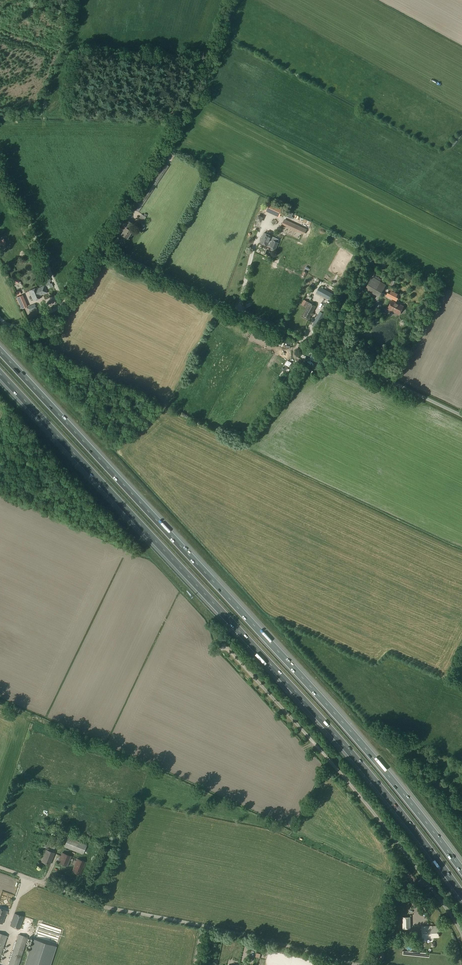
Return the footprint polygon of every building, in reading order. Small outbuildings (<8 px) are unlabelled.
[(165,150),(159,159),(165,163),(171,154),(165,150)] [(267,206),(265,211),(279,218),(283,208),(267,201),(265,205),(267,206)] [(138,217),(135,221),(141,225),(147,215),(145,214),(143,216),(141,214),(139,218),(138,217)] [(307,229),(284,219),(282,224),(304,234),(307,229)] [(125,220),(120,228),(124,230),(121,235),(127,239),(132,232),(129,230),(133,225),(125,220)] [(264,233),(260,243),(268,246),(268,245),(271,246),(270,247),(276,249),(278,243),(273,240),(272,244),(269,243),(272,236),(270,235),(270,233),(267,232),(267,234),(264,233)] [(373,279),(368,288),(379,295),(385,286),(373,279)] [(37,288),(29,292),(33,301),(41,297),(40,296),(47,293),(44,286),(38,289),(37,288)] [(319,289),(317,293),(331,300),(333,296),(319,289)] [(398,296),(390,292),(388,296),(397,300),(398,296)] [(392,301),(388,308),(398,313),(402,306),(392,301)] [(34,304),(28,306),(30,312),(37,309),(34,304)] [(310,304),(303,316),(309,319),(316,307),(310,304)] [(306,338),(310,330),(305,328),(302,337),(306,338)] [(313,352),(310,360),(319,364),(322,355),(313,352)] [(69,834),(64,847),(83,854),(87,845),(75,840),(77,837),(69,834)] [(46,850),(42,862),(49,865),(54,853),(49,851),(46,850)] [(62,853),(58,863),(67,867),(69,862),(71,857),(71,856),(62,853)] [(75,864),(71,872),(80,875),(86,862),(77,858),(77,859),(75,864)] [(14,914),(10,926),(20,929),(24,917),(14,914)] [(438,926),(422,927),(422,938),(438,937),(438,926)] [(28,937),(18,934),(9,964),(19,964),(28,937)] [(24,964),(50,964),(56,947),(33,939),(24,964)]
